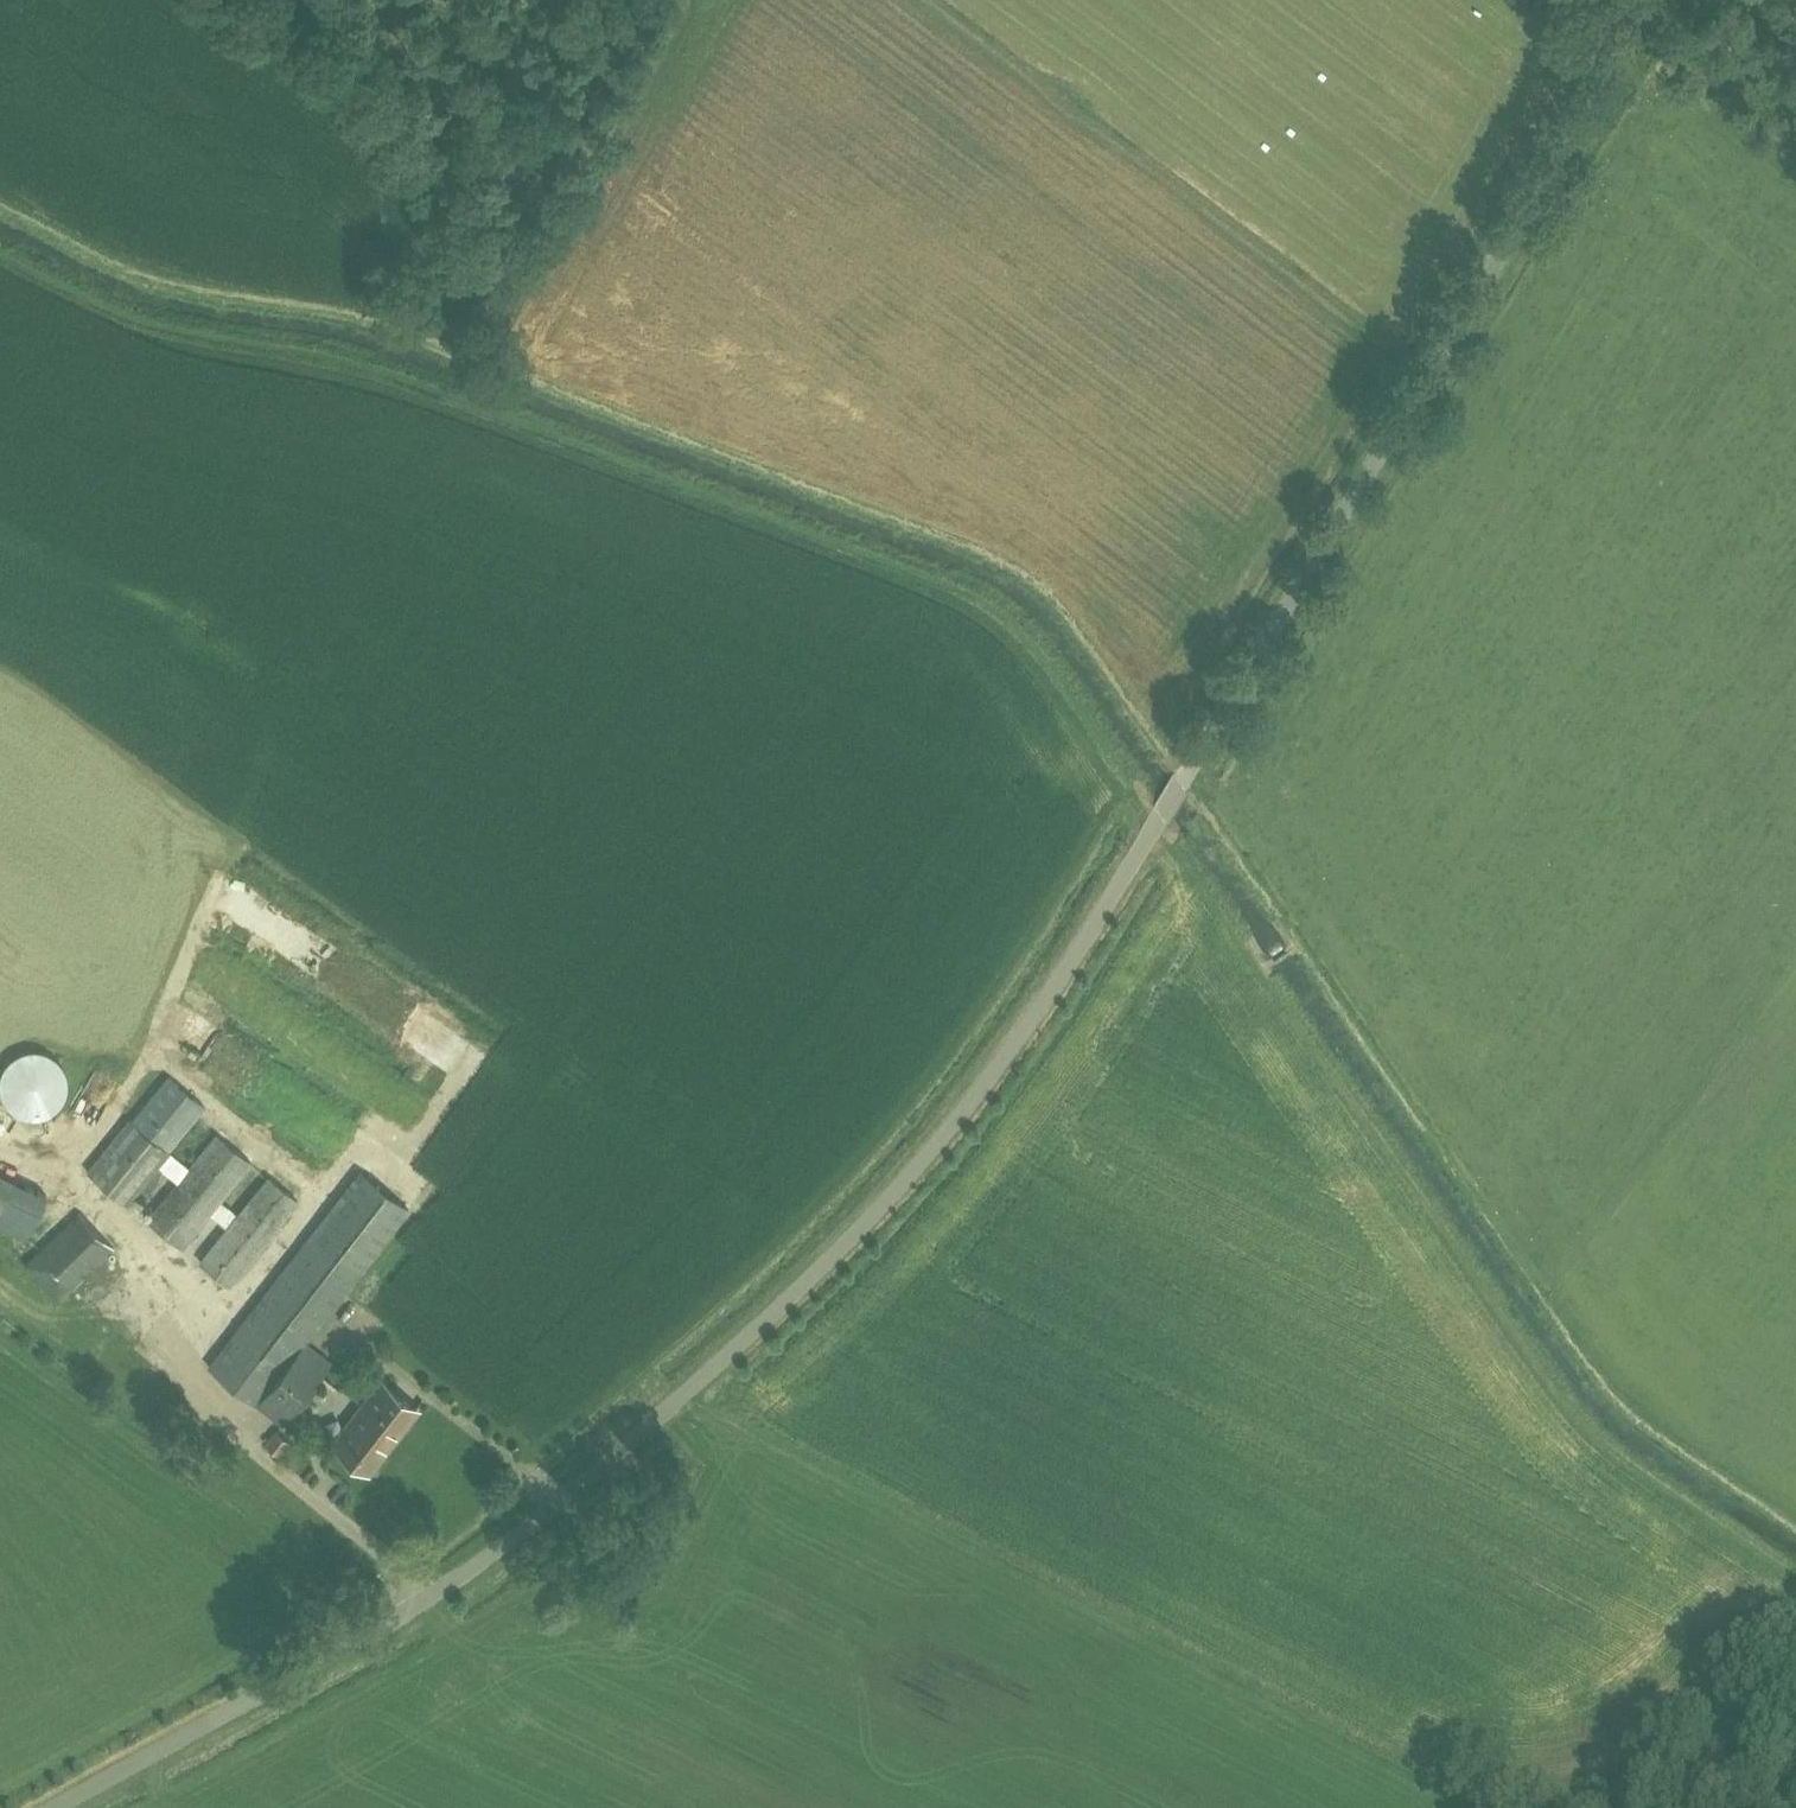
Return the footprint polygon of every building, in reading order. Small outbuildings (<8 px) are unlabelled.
[(170,1151),(206,1107),(167,1076),(130,1121),(129,1120),(88,1170),(126,1201),(151,1171),(153,1173),(159,1166),(177,1181),(147,1219),(184,1249),(212,1215),(227,1227),(199,1262),(230,1287),(300,1201),(269,1175),(238,1214),(223,1201),(254,1163),(217,1133),(189,1167),(170,1151)] [(47,1193),(0,1171),(0,1226),(27,1239),(47,1193)] [(284,1423),(332,1362),(306,1342),(409,1209),(361,1172),(210,1366),(284,1423)] [(60,1302),(115,1248),(79,1211),(24,1264),(60,1302)] [(369,1470),(418,1408),(383,1381),(335,1443),(369,1470)] [(279,1455),(290,1442),(275,1430),(264,1444),(279,1455)]
